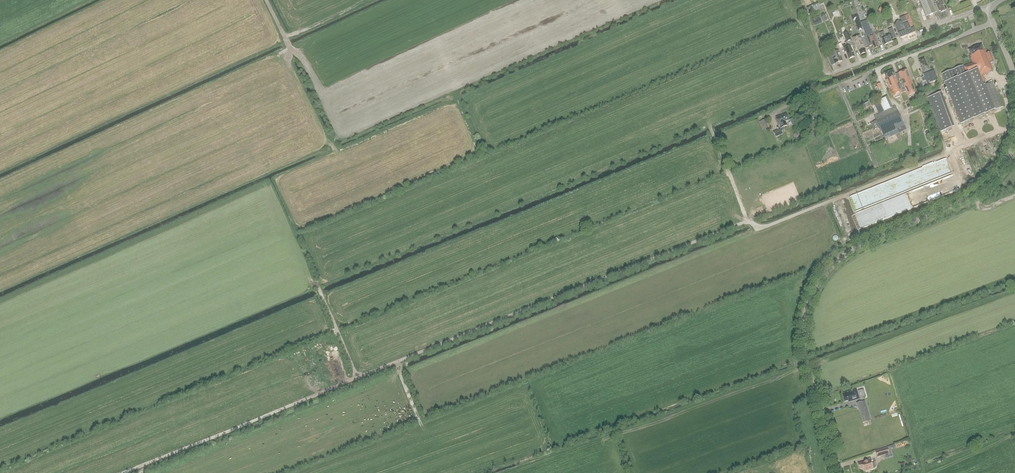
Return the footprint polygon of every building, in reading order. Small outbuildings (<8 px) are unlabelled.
[(937,12),(932,0),(919,0),(926,17),(937,12)] [(943,2),(942,0),(940,0),(935,2),(939,11),(940,11),(941,12),(945,11),(943,5),(944,5),(943,2)] [(821,9),(818,2),(807,7),(810,14),(821,9)] [(857,15),(852,16),(853,20),(855,19),(858,30),(862,29),(857,15)] [(909,15),(900,18),(901,21),(899,22),(899,21),(897,22),(895,25),(900,38),(907,36),(912,34),(916,32),(909,15)] [(819,16),(812,19),(814,26),(822,22),(819,16)] [(876,37),(876,36),(875,33),(872,34),(868,23),(863,25),(866,35),(865,36),(869,46),(873,45),(874,49),(878,47),(878,45),(879,45),(876,37)] [(893,39),(896,38),(893,28),(888,30),(890,34),(885,36),(884,32),(880,33),(884,45),(894,41),(893,39)] [(851,46),(853,45),(848,32),(844,34),(847,42),(845,43),(846,44),(842,46),(844,49),(845,52),(846,51),(849,59),(855,57),(851,46)] [(856,47),(858,47),(861,54),(865,52),(864,50),(866,50),(860,35),(853,38),(856,47)] [(987,85),(983,75),(990,73),(989,72),(993,70),(990,62),(993,61),(991,55),(990,52),(986,53),(985,50),(984,51),(982,45),(969,50),(971,54),(970,55),(973,63),(963,67),(966,74),(976,70),(978,77),(976,78),(980,87),(987,85)] [(836,64),(836,63),(843,61),(839,50),(837,51),(836,49),(831,51),(832,53),(830,54),(832,57),(828,58),(833,66),(836,64)] [(924,73),(930,70),(929,66),(928,66),(924,58),(919,60),(922,67),(921,67),(924,73)] [(993,82),(987,85),(980,87),(976,78),(978,77),(976,70),(966,74),(963,67),(963,65),(942,74),(962,123),(1003,107),(993,82)] [(907,69),(898,73),(899,75),(896,76),(893,70),(884,73),(882,74),(884,80),(885,79),(891,93),(890,93),(892,97),(906,91),(908,96),(916,93),(907,69)] [(924,76),(921,77),(923,82),(926,81),(927,84),(938,80),(934,70),(923,74),(924,76)] [(952,127),(939,93),(928,97),(941,132),(952,127)] [(879,101),(874,103),(878,112),(883,110),(879,101)] [(879,114),(875,116),(885,139),(899,132),(898,130),(905,126),(896,106),(892,108),(884,112),(879,114)] [(781,127),(785,126),(787,125),(786,122),(789,121),(786,114),(781,116),(776,118),(779,125),(780,124),(781,127)] [(764,120),(761,121),(759,122),(762,130),(768,127),(764,120)] [(776,137),(783,134),(781,129),(774,132),(776,137)] [(998,150),(991,152),(993,159),(1001,157),(998,150)] [(843,396),(845,402),(852,400),(856,398),(855,396),(856,396),(855,392),(854,392),(853,390),(849,391),(846,392),(846,393),(843,393),(844,396),(843,396)] [(863,423),(868,421),(862,402),(857,403),(863,423)] [(889,454),(887,447),(875,451),(877,457),(889,454)] [(876,466),(875,464),(875,463),(873,463),(872,463),(871,460),(858,463),(860,469),(863,469),(864,472),(873,469),(873,468),(875,468),(876,467),(876,466)]
